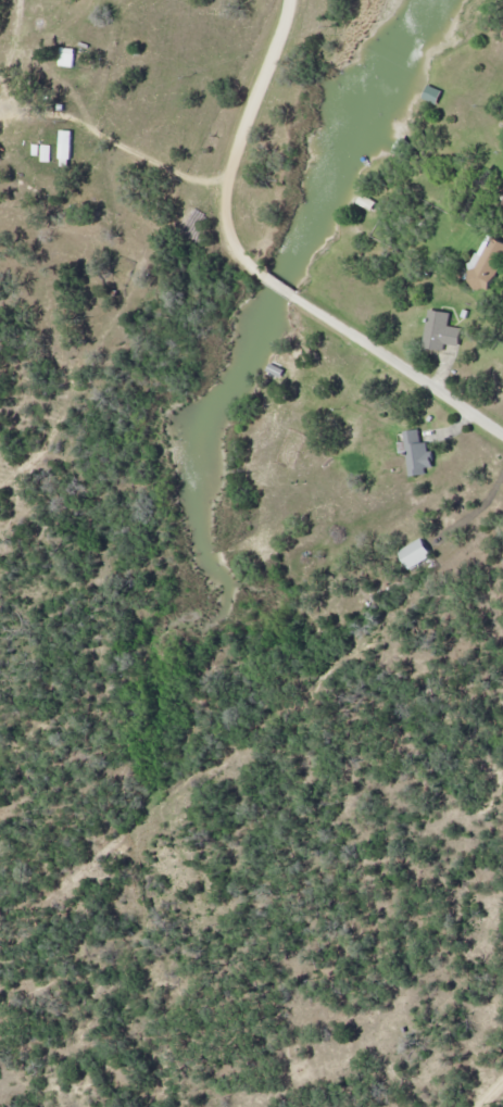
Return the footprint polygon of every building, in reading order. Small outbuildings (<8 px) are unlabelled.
[(436,105),(440,98),(428,92),(425,100),(436,105)] [(61,134),(73,134),(72,162),(71,161),(68,168),(61,168),(61,161),(59,161),(61,134)] [(42,148),(51,148),(51,164),(42,163),(42,148)] [(357,205),(363,197),(377,205),(372,214),(357,205)] [(498,241),(502,244),(502,269),(490,290),(477,292),(471,282),(469,266),(478,253),(483,256),(489,248),(492,249),(498,241)] [(462,332),(449,330),(451,312),(431,309),(425,347),(460,352),(462,332)] [(412,475),(435,472),(429,429),(406,432),(412,475)] [(412,570),(433,558),(429,548),(424,540),(401,555),(405,563),(412,570)]
